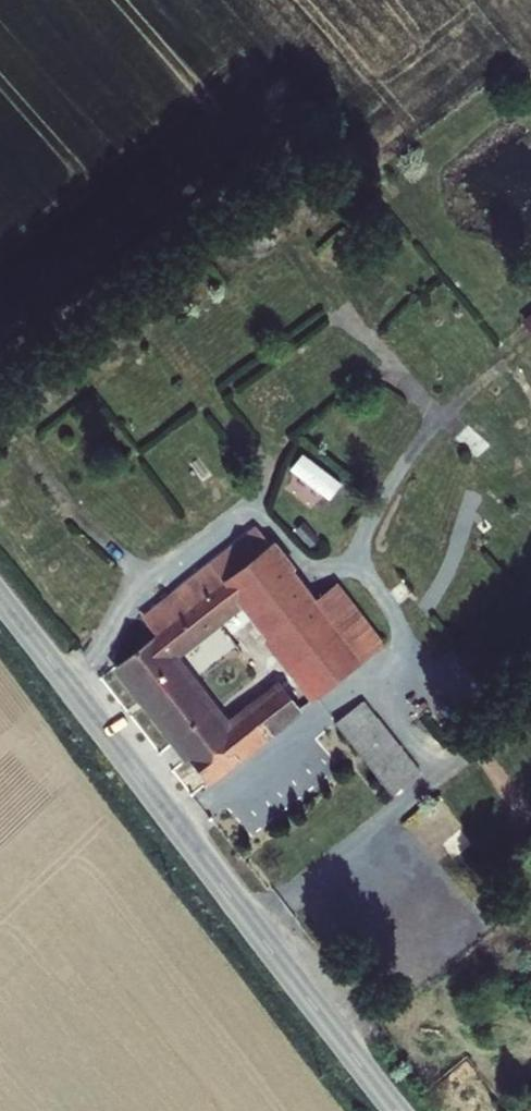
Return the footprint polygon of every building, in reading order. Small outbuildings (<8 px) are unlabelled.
[(322,505),(339,472),(298,452),(281,485),(322,505)] [(143,625),(158,640),(270,550),(256,533),(143,625)] [(158,640),(116,674),(214,786),(303,714),(278,683),(227,727),(177,667),(246,611),(318,701),(363,665),(352,652),(370,637),(336,593),(318,608),(270,550),(158,640)] [(352,652),(363,665),(381,650),(370,637),(352,652)] [(397,795),(415,779),(359,707),(338,724),(397,795)] [(520,1100),(530,1110),(530,1091),(520,1100)]
